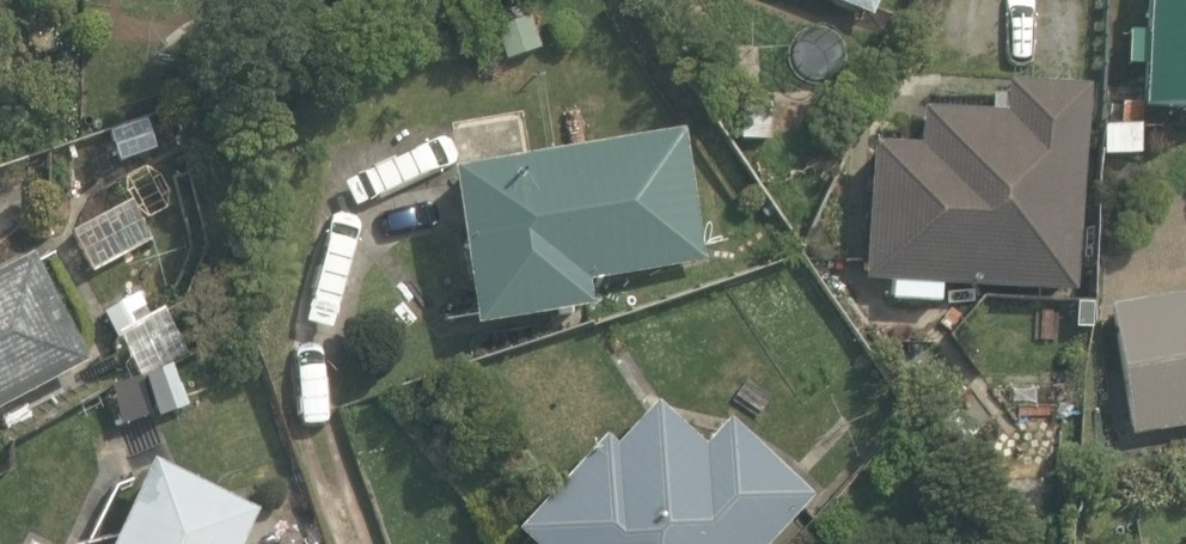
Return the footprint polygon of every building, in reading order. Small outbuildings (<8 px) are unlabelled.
[(873,15),(880,0),(835,0),(873,15)] [(1149,32),(1130,31),(1128,66),(1147,66),(1145,106),(1185,108),(1185,0),(1151,0),(1149,32)] [(921,145),(875,142),(867,281),(895,283),(894,301),(942,304),(943,286),(1078,293),(1090,87),(1008,82),(1007,114),(923,109),(921,145)] [(454,168),(477,326),(596,307),(592,282),(708,263),(688,129),(454,168)] [(92,361),(35,255),(0,274),(0,410),(92,361)] [(1110,307),(1133,436),(1185,427),(1185,294),(1110,307)] [(817,497),(732,419),(707,446),(659,402),(618,446),(607,436),(520,530),(536,543),(774,543),(817,497)] [(263,505),(156,452),(111,543),(244,543),(263,505)]
